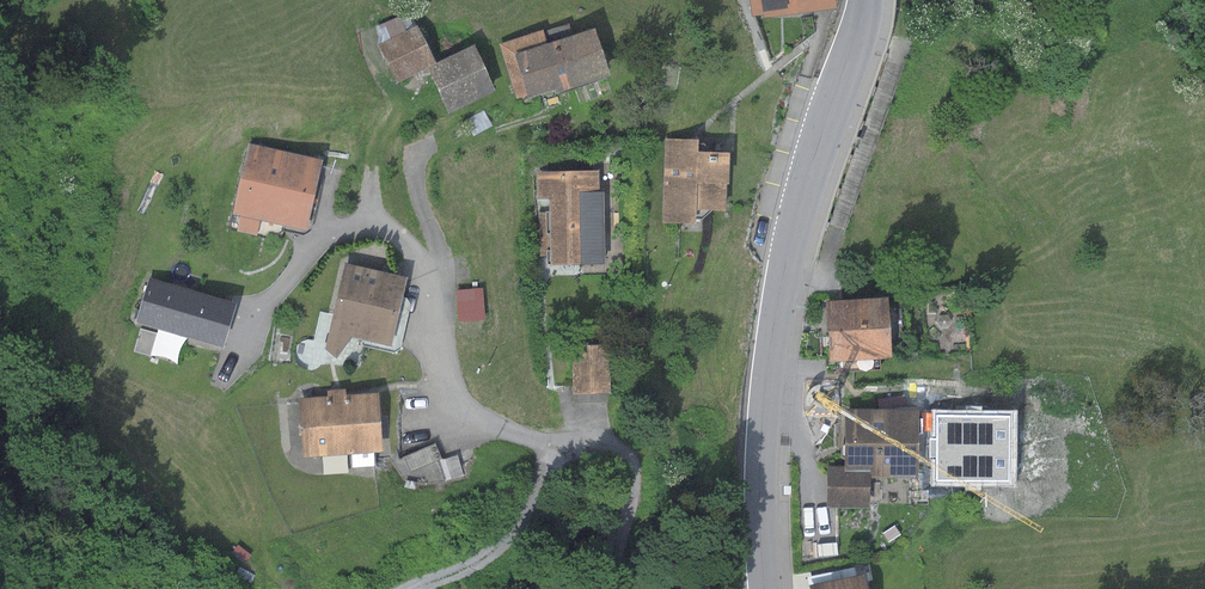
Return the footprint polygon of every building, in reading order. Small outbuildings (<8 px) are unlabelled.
[(752,17),(762,15),(763,18),(835,8),(834,0),(750,0),(752,17)] [(417,25),(377,45),(396,82),(435,63),(417,25)] [(542,30),(498,44),(516,98),(527,95),(528,97),(555,88),(557,93),(609,76),(593,27),(546,42),(542,30)] [(473,45),(427,67),(448,112),(495,90),(473,45)] [(696,139),(664,138),(662,222),(693,223),(694,210),(724,210),(724,184),(727,184),(728,152),(696,151),(696,139)] [(320,158),(248,142),(229,226),(273,236),(285,225),(304,229),(320,158)] [(597,170),(535,171),(536,197),(537,197),(539,257),(550,257),(550,264),(604,263),(602,191),(598,191),(597,170)] [(405,276),(341,263),(323,347),(335,357),(349,337),(388,345),(405,276)] [(236,303),(150,278),(137,323),(223,348),(236,303)] [(456,289),(458,320),(484,319),(482,288),(456,289)] [(886,297),(825,301),(828,361),(890,358),(886,297)] [(608,344),(571,345),(572,394),(609,393),(608,344)] [(326,395),(298,397),(302,457),(381,452),(377,392),(345,394),(345,388),(326,390),(326,395)] [(917,409),(844,409),(844,466),(828,466),(827,507),(868,507),(868,476),(917,476),(917,409)] [(1011,415),(937,414),(935,481),(1010,482),(1011,415)] [(808,585),(809,588),(864,588),(861,574),(808,585)]
